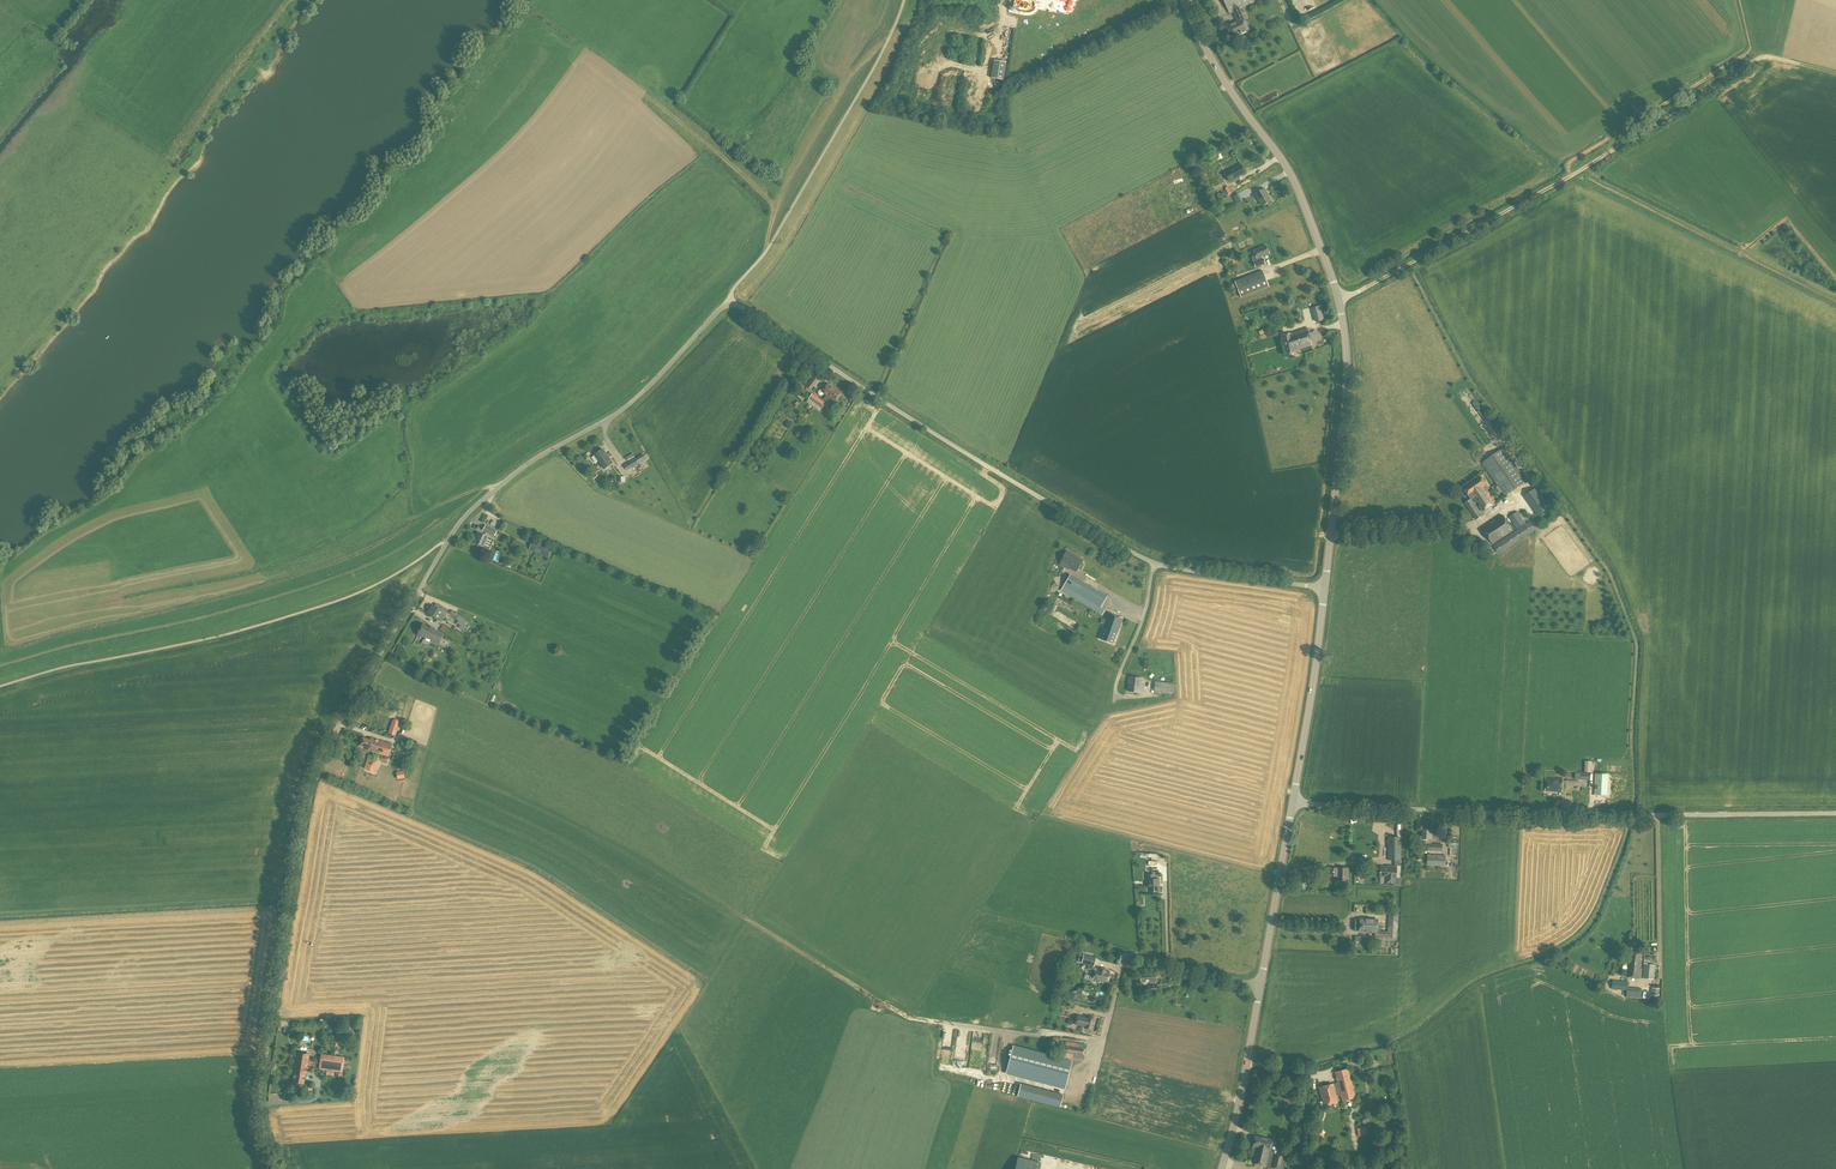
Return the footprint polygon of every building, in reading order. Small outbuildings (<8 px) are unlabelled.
[(1242,22),(1245,21),(1240,9),(1259,0),(1223,0),(1229,13),(1233,11),(1237,21),(1231,24),(1230,23),(1224,26),(1227,34),(1232,32),(1233,35),(1240,32),(1241,33),(1245,31),(1242,22)] [(994,60),(991,78),(1004,80),(1007,62),(994,60)] [(1257,171),(1262,182),(1279,174),(1274,163),(1257,171)] [(1241,166),(1226,174),(1230,182),(1245,174),(1241,166)] [(1262,205),(1270,201),(1266,194),(1267,194),(1264,189),(1256,193),(1262,205)] [(1269,253),(1266,246),(1253,250),(1255,256),(1251,258),(1255,267),(1265,263),(1262,256),(1269,253)] [(1262,271),(1234,282),(1241,297),(1269,287),(1262,271)] [(1291,346),(1288,334),(1282,335),(1288,354),(1293,353),(1293,352),(1298,350),(1298,349),(1297,345),(1291,346)] [(815,385),(819,378),(815,374),(806,386),(810,389),(814,384),(815,385)] [(812,394),(809,399),(806,402),(819,411),(825,403),(824,403),(829,397),(835,401),(841,392),(827,383),(822,390),(822,389),(821,389),(819,390),(818,392),(818,393),(819,394),(820,395),(821,396),(823,395),(824,393),(826,395),(823,400),(822,400),(812,394)] [(1505,496),(1527,481),(1503,448),(1482,462),(1505,496)] [(604,469),(612,463),(602,449),(594,455),(604,469)] [(643,454),(637,458),(640,463),(646,459),(643,454)] [(627,470),(638,464),(635,459),(624,465),(627,470)] [(1487,490),(1489,489),(1486,483),(1482,478),(1465,490),(1471,499),(1473,498),(1482,511),(1495,502),(1491,497),(1492,496),(1487,490)] [(1530,503),(1542,494),(1538,487),(1525,496),(1530,503)] [(1482,516),(1471,499),(1465,503),(1476,520),(1482,516)] [(1525,523),(1517,511),(1509,517),(1517,529),(1525,523)] [(1493,544),(1513,530),(1503,515),(1483,529),(1493,544)] [(1499,554),(1536,530),(1530,521),(1493,546),(1499,554)] [(493,536),(496,531),(485,525),(482,530),(488,533),(493,536)] [(483,547),(487,537),(477,532),(473,542),(483,547)] [(552,549),(532,541),(529,550),(548,557),(552,549)] [(1067,551),(1062,560),(1061,562),(1068,567),(1072,569),(1075,571),(1077,569),(1082,560),(1067,551)] [(1074,586),(1078,580),(1070,575),(1066,581),(1074,586)] [(1107,597),(1097,591),(1087,607),(1102,615),(1105,610),(1101,607),(1107,597)] [(441,621),(446,614),(432,605),(427,613),(441,621)] [(1117,633),(1123,618),(1108,613),(1106,620),(1102,619),(1100,623),(1104,624),(1103,628),(1104,628),(1100,639),(1112,643),(1116,633),(1117,633)] [(459,626),(462,628),(468,621),(458,614),(456,618),(459,620),(457,622),(460,624),(459,626)] [(431,640),(438,643),(442,635),(436,631),(435,632),(434,631),(434,629),(430,626),(429,628),(423,624),(417,635),(418,635),(425,637),(426,635),(432,637),(432,639),(432,638),(431,640)] [(1139,692),(1141,678),(1129,677),(1128,683),(1129,683),(1128,691),(1139,692)] [(1172,694),(1173,684),(1155,681),(1154,692),(1172,694)] [(395,736),(399,722),(392,720),(388,734),(395,736)] [(387,756),(391,744),(370,737),(369,740),(362,737),(360,745),(368,748),(368,750),(387,756)] [(375,772),(379,758),(368,754),(364,768),(375,772)] [(404,778),(403,771),(396,772),(397,779),(404,778)] [(1597,776),(1596,793),(1607,794),(1608,777),(1597,776)] [(1546,778),(1546,791),(1556,792),(1562,792),(1562,778),(1555,778),(1546,778)] [(1574,790),(1574,800),(1583,800),(1583,790),(1574,790)] [(1431,839),(1431,834),(1429,834),(1429,829),(1422,829),(1422,838),(1431,839)] [(1400,837),(1388,837),(1388,859),(1398,859),(1398,849),(1400,849),(1400,837)] [(1446,866),(1446,856),(1427,855),(1427,865),(1446,866)] [(1395,878),(1395,877),(1396,869),(1386,868),(1386,867),(1380,866),(1379,876),(1384,876),(1383,885),(1395,886),(1400,886),(1400,879),(1395,878)] [(1335,876),(1335,880),(1335,885),(1348,885),(1348,880),(1347,880),(1348,868),(1330,868),(1330,876),(1335,876)] [(1299,890),(1306,888),(1303,872),(1296,873),(1299,890)] [(1147,880),(1147,887),(1146,887),(1146,888),(1146,891),(1146,892),(1157,891),(1157,884),(1159,884),(1159,879),(1153,879),(1153,874),(1146,874),(1146,880),(1147,880)] [(1377,932),(1375,932),(1374,937),(1396,938),(1397,915),(1388,915),(1388,926),(1379,926),(1377,926),(1377,927),(1377,932)] [(1377,927),(1377,926),(1377,920),(1360,919),(1359,925),(1367,925),(1367,924),(1370,924),(1370,927),(1377,927)] [(1641,968),(1642,954),(1629,952),(1626,976),(1641,978),(1642,968),(1641,968)] [(1654,979),(1655,965),(1644,964),(1643,978),(1654,979)] [(1095,968),(1093,977),(1091,976),(1088,975),(1089,975),(1086,974),(1084,975),(1084,977),(1085,979),(1090,980),(1090,979),(1092,980),(1107,984),(1110,971),(1095,968)] [(1156,984),(1155,984),(1154,981),(1156,981),(1155,971),(1140,973),(1141,985),(1147,985),(1148,992),(1157,991),(1156,984)] [(1642,988),(1627,986),(1628,982),(1613,980),(1612,988),(1627,990),(1626,997),(1641,999),(1642,988)] [(1077,1015),(1075,1024),(1085,1027),(1085,1028),(1092,1030),(1095,1019),(1088,1017),(1087,1018),(1077,1015)] [(344,1043),(341,1036),(334,1040),(337,1046),(344,1043)] [(1084,1059),(1086,1045),(1066,1042),(1063,1057),(1072,1059),(1072,1057),(1084,1059)] [(1065,1088),(1072,1061),(1014,1046),(1007,1073),(1065,1088)] [(294,1066),(307,1068),(309,1054),(296,1052),(294,1066)] [(341,1072),(344,1057),(321,1053),(319,1069),(341,1072)] [(295,1075),(294,1075),(293,1083),(303,1085),(304,1076),(303,1076),(304,1073),(306,1073),(307,1068),(294,1066),(293,1071),(296,1071),(295,1075)] [(1337,1080),(1337,1082),(1319,1087),(1323,1106),(1337,1102),(1336,1097),(1341,1095),(1342,1101),(1355,1098),(1347,1068),(1335,1072),(1336,1077),(1335,1077),(1336,1080),(1337,1080)] [(1063,1095),(1042,1089),(1039,1101),(1060,1107),(1063,1095)] [(1366,1135),(1365,1127),(1357,1129),(1358,1136),(1366,1135)] [(1269,1152),(1272,1140),(1255,1136),(1253,1146),(1255,1146),(1251,1163),(1279,1168),(1286,1168),(1289,1158),(1285,1157),(1285,1155),(1269,1152)]
